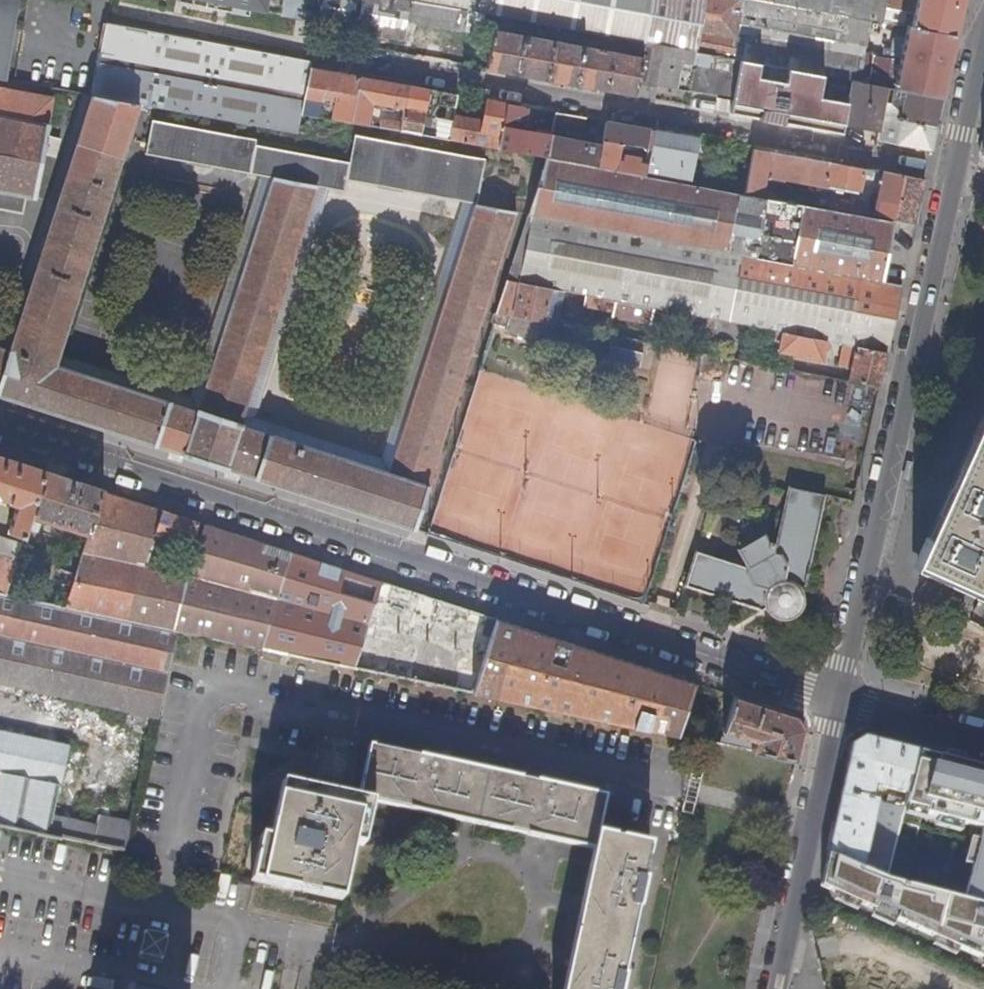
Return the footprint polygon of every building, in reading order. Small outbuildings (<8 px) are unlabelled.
[(13,36),(20,0),(0,0),(0,34),(13,36)] [(320,0),(208,0),(316,20),(320,0)] [(316,20),(315,25),(403,41),(406,23),(465,33),(469,11),(406,0),(320,0),(316,20)] [(469,11),(647,44),(653,0),(406,0),(469,11)] [(647,44),(682,50),(699,53),(707,0),(653,0),(647,44)] [(700,53),(741,61),(817,75),(868,84),(870,76),(862,75),(865,59),(760,41),(759,47),(748,46),(754,17),(846,33),(850,17),(774,3),(759,0),(707,0),(699,53),(700,53)] [(774,3),(850,17),(884,23),(889,0),(774,0),(774,3)] [(916,14),(897,10),(894,25),(910,28),(958,37),(967,0),(920,0),(916,14)] [(127,103),(141,105),(300,134),(304,114),(313,69),(314,61),(308,61),(208,43),(140,31),(107,24),(93,97),(127,103)] [(890,88),(944,98),(958,37),(910,28),(907,38),(899,37),(896,39),(893,50),(895,50),(894,53),(905,55),(903,61),(900,79),(899,84),(891,82),(890,88)] [(496,32),(488,70),(638,95),(640,82),(644,58),(496,32)] [(5,81),(13,36),(0,34),(0,80),(5,81)] [(644,58),(640,82),(659,86),(675,89),(675,90),(734,101),(741,62),(741,61),(700,53),(698,65),(680,62),(682,50),(647,44),(644,58)] [(874,55),(871,73),(886,76),(889,58),(874,55)] [(886,76),(900,79),(903,61),(889,58),(886,76)] [(741,62),(734,101),(810,114),(817,76),(741,62)] [(313,69),(304,114),(318,117),(323,90),(327,90),(325,100),(338,103),(335,120),(353,123),(361,78),(313,69)] [(868,84),(890,88),(891,82),(899,84),(900,79),(886,76),(871,73),(870,76),(868,84)] [(817,76),(810,114),(807,127),(844,134),(846,126),(880,132),(886,108),(900,111),(907,109),(906,116),(900,115),(896,132),(892,132),(891,137),(900,139),(899,145),(932,151),(944,98),(890,88),(868,84),(817,75),(817,76)] [(410,87),(361,78),(353,123),(371,126),(375,104),(407,109),(410,87)] [(640,82),(638,95),(638,97),(657,100),(659,86),(640,82)] [(436,119),(439,104),(458,108),(460,96),(410,87),(407,109),(402,132),(439,139),(442,120),(436,119)] [(23,215),(27,196),(43,199),(61,141),(47,137),(54,99),(0,89),(0,211),(23,215)] [(417,530),(430,489),(518,213),(505,211),(477,205),(388,475),(242,427),(317,186),(270,177),(200,413),(56,366),(126,151),(141,105),(127,103),(93,97),(11,351),(0,348),(0,396),(40,409),(202,461),(417,530)] [(451,141),(500,150),(504,128),(506,118),(508,111),(509,105),(502,104),(499,125),(456,117),(451,141)] [(553,138),(549,159),(598,168),(604,139),(598,138),(596,146),(561,139),(563,130),(585,134),(588,120),(558,114),(554,138),(553,138)] [(518,121),(506,118),(504,128),(516,130),(518,121)] [(256,140),(151,121),(145,154),(250,173),(255,146),(256,140)] [(608,123),(604,139),(598,168),(623,172),(624,167),(619,166),(623,144),(648,149),(644,168),(649,170),(657,132),(608,123)] [(500,150),(547,159),(549,159),(553,138),(529,133),(530,128),(524,127),(523,132),(516,130),(504,128),(500,150)] [(649,170),(648,177),(671,181),(679,142),(683,143),(685,137),(657,132),(649,170)] [(486,161),(355,136),(350,165),(347,180),(477,205),(482,179),(486,161)] [(350,165),(255,146),(250,173),(270,177),(317,186),(345,191),(347,180),(350,165)] [(722,146),(716,176),(746,182),(752,152),(722,146)] [(746,195),(779,201),(780,196),(764,193),(766,180),(770,180),(771,175),(780,176),(780,180),(830,188),(830,185),(860,190),(863,176),(871,177),(872,171),(865,170),(755,149),(746,195)] [(529,215),(883,282),(895,222),(863,216),(834,211),(779,201),(746,195),(671,181),(648,177),(623,172),(598,168),(549,159),(547,159),(529,215)] [(874,216),(916,226),(926,180),(883,171),(880,171),(878,181),(882,182),(874,216)] [(509,184),(482,179),(477,205),(505,211),(509,184)] [(834,211),(863,216),(865,205),(836,200),(834,211)] [(846,344),(888,353),(903,286),(883,282),(529,215),(509,280),(553,288),(587,295),(656,308),(686,314),(753,327),(771,330),(829,341),(846,344)] [(509,280),(498,314),(546,323),(553,288),(509,280)] [(656,308),(587,295),(585,306),(591,307),(613,311),(615,312),(614,316),(653,324),(656,308)] [(613,311),(591,307),(589,319),(611,323),(613,311)] [(498,314),(494,324),(504,327),(503,332),(549,345),(555,324),(546,323),(498,314)] [(753,327),(686,314),(683,332),(733,341),(752,335),(753,327)] [(825,361),(829,341),(771,330),(769,338),(773,339),(772,346),(782,348),(781,353),(825,361)] [(651,372),(658,344),(611,335),(606,360),(651,372)] [(852,381),(881,386),(888,353),(846,344),(842,366),(854,369),(852,381)] [(979,435),(921,565),(974,588),(983,566),(983,437),(979,435)] [(9,501),(8,504),(17,507),(9,534),(25,539),(28,531),(46,473),(0,458),(0,499),(9,501)] [(103,492),(46,473),(28,531),(37,534),(40,523),(40,517),(59,523),(58,529),(63,531),(65,526),(90,534),(103,492)] [(698,552),(687,586),(762,611),(766,609),(770,614),(775,618),(780,620),(785,621),(792,620),(797,618),(802,612),(805,605),(806,600),(805,594),(802,589),(806,586),(826,495),(791,487),(777,553),(774,550),(775,544),(770,543),(766,535),(739,550),(749,568),(698,552)] [(154,716),(172,630),(189,577),(170,574),(144,568),(148,556),(155,535),(163,511),(103,492),(90,534),(65,608),(7,596),(0,594),(0,682),(154,716)] [(192,547),(199,523),(163,511),(155,535),(167,539),(165,544),(176,547),(177,543),(192,547)] [(250,595),(267,545),(206,525),(189,576),(250,595)] [(12,559),(18,561),(23,544),(0,537),(0,556),(12,559)] [(189,577),(172,630),(593,717),(679,735),(695,683),(267,545),(250,595),(189,576),(189,577)] [(144,568),(170,574),(174,561),(148,556),(144,568)] [(0,586),(0,594),(7,596),(18,561),(12,559),(10,565),(7,564),(0,586)] [(695,683),(679,735),(745,749),(746,743),(739,741),(740,736),(747,738),(759,736),(753,751),(798,761),(805,730),(798,716),(695,683)] [(62,837),(125,850),(131,824),(99,817),(98,828),(54,818),(68,748),(0,733),(0,824),(62,837)] [(853,745),(829,854),(887,879),(891,862),(870,857),(873,844),(869,843),(871,837),(876,838),(878,831),(873,829),(879,803),(905,810),(907,802),(890,797),(889,804),(871,799),(875,785),(909,794),(920,751),(866,737),(853,745)] [(604,797),(369,748),(359,799),(373,803),(594,849),(597,833),(604,797)] [(829,854),(822,888),(983,961),(983,768),(920,751),(909,794),(907,802),(905,810),(978,830),(959,909),(887,879),(829,854)] [(305,789),(282,784),(270,837),(259,835),(249,884),(342,903),(351,858),(362,860),(373,803),(359,799),(305,789)] [(870,857),(891,862),(905,810),(879,803),(873,829),(878,831),(876,838),(871,837),(869,843),(873,844),(870,857)] [(594,849),(564,988),(622,988),(625,977),(622,977),(636,910),(638,911),(645,881),(642,880),(650,844),(597,833),(594,849)] [(159,956),(161,932),(139,930),(137,954),(159,956)]
